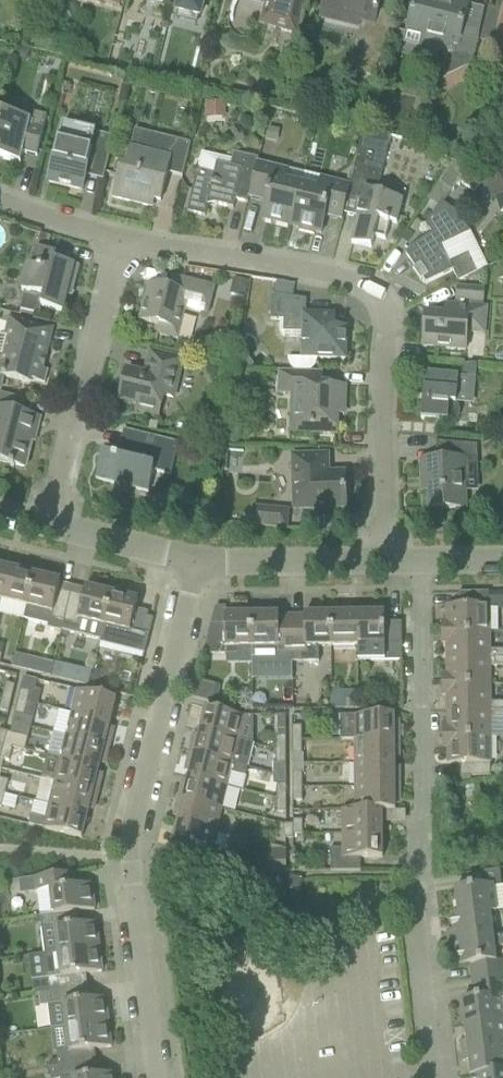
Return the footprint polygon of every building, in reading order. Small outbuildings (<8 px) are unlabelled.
[(177,11),(198,17),(199,17),(203,0),(179,0),(177,11)] [(264,6),(259,26),(297,36),(306,0),(240,0),(264,6)] [(381,66),(387,40),(370,36),(374,24),(380,0),(324,0),(321,11),(368,22),(359,61),(355,73),(377,79),(381,66)] [(397,12),(411,16),(415,2),(408,0),(401,0),(397,12)] [(407,33),(420,36),(425,55),(439,51),(446,52),(453,49),(454,46),(457,46),(456,53),(446,58),(443,73),(444,77),(471,66),(478,38),(461,34),(468,4),(451,0),(415,0),(415,2),(411,16),(407,33)] [(488,11),(481,42),(497,46),(498,45),(502,46),(502,14),(488,11)] [(224,102),(204,102),(205,118),(224,117),(224,102)] [(2,114),(0,124),(0,159),(20,164),(22,153),(36,157),(46,117),(31,113),(29,121),(2,114)] [(105,173),(113,137),(63,125),(48,183),(82,191),(87,169),(105,173)] [(268,128),(265,140),(276,143),(279,131),(268,128)] [(120,166),(112,199),(148,208),(150,199),(154,200),(160,202),(167,174),(182,177),(190,144),(172,139),(149,134),(134,130),(130,148),(125,167),(120,166)] [(350,185),(348,195),(362,198),(357,217),(351,244),(370,248),(373,238),(385,240),(389,223),(396,224),(402,201),(383,196),(385,189),(378,187),(390,137),(363,130),(350,185)] [(201,154),(197,171),(187,213),(205,217),(208,203),(233,209),(235,201),(247,204),(248,199),(257,162),(258,159),(233,153),(231,160),(202,154),(201,154)] [(280,168),(257,162),(248,199),(263,202),(264,201),(266,205),(265,206),(261,220),(291,227),(300,186),(284,182),(285,177),(280,168)] [(445,173),(438,183),(451,193),(458,183),(474,193),(476,190),(483,180),(484,179),(453,162),(445,173)] [(300,186),(291,227),(298,229),(298,232),(314,236),(314,233),(320,234),(324,220),(323,219),(326,216),(327,218),(341,221),(343,214),(350,185),(327,179),(319,185),(317,190),(300,186)] [(483,180),(476,190),(480,193),(488,190),(485,180),(483,180)] [(409,252),(405,255),(415,269),(412,270),(420,281),(422,280),(425,284),(452,271),(457,282),(476,274),(467,255),(449,264),(441,247),(459,238),(470,233),(456,213),(444,205),(441,203),(438,207),(425,226),(431,234),(414,246),(416,247),(409,252)] [(70,256),(36,248),(31,266),(27,266),(21,292),(25,292),(20,311),(38,316),(40,307),(62,313),(70,283),(73,284),(75,285),(79,267),(68,264),(70,256)] [(233,279),(230,296),(245,299),(248,283),(233,279)] [(138,321),(159,326),(157,335),(177,340),(183,314),(188,311),(207,315),(214,288),(182,280),(179,293),(149,285),(146,300),(144,299),(138,321)] [(273,296),(292,299),(294,286),(275,282),(273,296)] [(483,308),(484,291),(456,288),(454,317),(425,315),(422,348),(465,352),(467,333),(484,335),(486,309),(483,308)] [(300,359),(302,359),(345,360),(346,328),(334,328),(335,316),(305,315),(305,301),(292,299),(273,296),(271,296),(270,320),(279,320),(280,335),(283,339),(286,338),(300,338),(300,359)] [(0,392),(4,378),(26,383),(30,381),(44,384),(48,371),(43,370),(49,343),(53,329),(45,328),(9,318),(4,337),(0,336),(0,392)] [(126,371),(119,401),(137,405),(136,411),(158,416),(162,397),(172,399),(182,360),(150,353),(144,376),(126,371)] [(239,357),(237,368),(249,369),(253,366),(244,354),(239,357)] [(468,365),(467,377),(475,378),(476,365),(468,365)] [(218,372),(216,377),(221,385),(226,386),(231,384),(231,379),(227,371),(222,370),(218,372)] [(322,372),(277,371),(276,395),(292,396),(291,428),(311,429),(311,434),(336,435),(337,405),(344,406),(344,387),(321,387),(322,372)] [(424,374),(420,421),(440,422),(442,424),(445,425),(448,425),(452,425),(455,423),(457,421),(459,419),(460,415),(460,412),(459,409),(458,406),(455,404),(458,377),(452,377),(424,374)] [(20,414),(24,400),(0,394),(0,463),(24,469),(34,430),(38,430),(40,419),(20,414)] [(178,444),(123,431),(116,458),(102,455),(95,480),(114,485),(112,492),(129,496),(131,489),(148,493),(153,472),(170,476),(178,444)] [(435,461),(420,461),(421,481),(427,481),(428,494),(428,510),(466,509),(465,493),(465,480),(477,479),(476,446),(473,446),(435,443),(435,461)] [(293,510),(303,510),(345,508),(344,474),(328,474),(328,456),(291,457),(293,510)] [(254,508),(252,525),(286,529),(288,512),(254,508)] [(443,513),(429,513),(430,527),(443,526),(443,513)] [(1,601),(9,569),(1,568),(2,563),(0,562),(0,605),(1,601)] [(9,569),(1,601),(26,607),(35,571),(17,566),(16,571),(9,569)] [(26,607),(23,620),(48,626),(47,629),(61,633),(61,631),(63,624),(70,594),(58,591),(60,582),(52,580),(53,575),(35,571),(26,607)] [(70,594),(63,624),(61,631),(100,641),(112,590),(94,585),(93,590),(85,588),(83,597),(70,594)] [(112,590),(100,641),(145,652),(153,620),(147,618),(148,613),(135,610),(137,601),(129,599),(130,594),(112,590)] [(440,633),(489,632),(488,593),(458,593),(458,606),(445,606),(445,623),(440,623),(440,633)] [(349,609),(330,610),(331,647),(357,647),(357,615),(349,615),(349,609)] [(364,614),(357,615),(357,647),(358,647),(358,662),(402,662),(401,646),(397,646),(397,624),(384,624),(384,609),(364,609),(364,614)] [(210,625),(202,656),(211,656),(226,656),(237,656),(237,648),(251,648),(251,610),(233,611),(233,616),(225,616),(224,625),(210,625)] [(269,610),(251,610),(251,648),(251,663),(292,663),(291,625),(278,625),(278,615),(269,616),(269,610)] [(331,647),(330,610),(312,610),(312,615),(304,615),(304,624),(291,625),(292,663),(318,663),(318,648),(331,647)] [(489,632),(440,633),(440,644),(446,644),(446,659),(502,658),(502,650),(489,650),(489,632)] [(446,659),(446,675),(441,675),(441,686),(489,685),(489,667),(502,667),(502,658),(446,659)] [(55,664),(51,678),(65,681),(68,667),(55,664)] [(92,676),(89,687),(105,691),(108,679),(92,675),(92,676)] [(23,678),(18,701),(27,704),(29,694),(34,691),(37,682),(23,678)] [(214,686),(196,682),(192,699),(210,703),(214,686)] [(2,698),(11,700),(15,687),(5,684),(2,698)] [(441,686),(441,696),(446,696),(446,712),(502,711),(502,703),(489,703),(489,685),(441,686)] [(77,691),(71,714),(110,724),(115,700),(77,691)] [(2,698),(0,706),(0,711),(8,713),(11,700),(2,698)] [(18,701),(14,714),(12,724),(21,726),(24,717),(32,719),(35,706),(27,704),(18,701)] [(343,701),(343,710),(344,710),(358,710),(358,701),(344,701),(343,701)] [(199,732),(238,742),(243,718),(205,709),(199,732)] [(446,712),(446,727),(441,727),(441,738),(490,737),(490,719),(502,719),(502,711),(446,712)] [(71,714),(66,737),(109,748),(112,734),(107,733),(110,724),(71,714)] [(393,716),(354,716),(340,716),(340,741),(354,741),(399,740),(399,726),(393,726),(393,716)] [(285,717),(274,717),(274,737),(275,737),(285,737),(285,717)] [(3,746),(12,748),(24,751),(27,738),(19,736),(21,726),(12,724),(10,734),(7,733),(3,746)] [(292,741),(301,741),(301,727),(291,727),(292,741)] [(252,746),(238,742),(199,732),(197,742),(192,740),(189,754),(247,768),(252,746)] [(109,748),(66,737),(60,760),(98,769),(101,760),(106,761),(109,748)] [(285,737),(275,737),(276,751),(285,751),(285,737)] [(490,737),(441,738),(442,748),(447,748),(447,765),(459,764),(460,778),(490,777),(490,764),(490,737)] [(399,740),(354,741),(354,764),(394,764),(394,754),(399,754),(399,740)] [(301,741),(292,741),(292,755),(301,755),(301,741)] [(3,746),(0,760),(9,762),(12,748),(3,746)] [(285,751),(276,751),(276,765),(285,765),(285,751)] [(247,768),(189,754),(185,768),(190,769),(188,778),(227,787),(230,773),(244,777),(247,768)] [(98,769),(60,760),(54,783),(98,793),(101,780),(96,779),(98,769)] [(394,764),(354,764),(354,787),(399,787),(399,773),(394,773),(394,764)] [(301,774),(292,774),(292,788),(302,788),(301,774)] [(181,786),(178,800),(221,810),(227,787),(188,778),(186,787),(181,786)] [(98,793),(54,783),(49,806),(87,815),(89,806),(94,807),(98,793)] [(285,786),(276,786),(276,799),(286,799),(285,786)] [(399,787),(354,787),(355,810),(355,811),(381,811),(381,812),(394,811),(394,801),(399,801),(399,787)] [(302,802),(302,788),(292,788),(292,802),(302,802)] [(286,799),(276,799),(276,813),(286,813),(286,799)] [(221,810),(178,800),(174,813),(179,815),(177,824),(216,833),(221,810)] [(31,816),(28,826),(43,829),(81,839),(87,815),(49,806),(45,820),(31,816)] [(355,811),(355,810),(342,811),(342,835),(381,835),(381,812),(381,811),(355,811)] [(293,825),(292,835),(302,835),(302,821),(292,821),(293,825)] [(177,824),(171,847),(189,852),(192,853),(191,857),(188,857),(186,864),(230,875),(234,862),(212,847),(216,833),(177,824)] [(292,835),(293,825),(283,825),(283,839),(293,839),(292,835)] [(342,835),(342,850),(330,850),(330,872),(360,872),(360,859),(382,859),(381,835),(342,835)] [(286,850),(265,850),(266,873),(286,873),(286,850)] [(68,874),(35,879),(36,892),(38,892),(40,916),(73,913),(78,913),(94,911),(91,885),(76,887),(70,888),(68,874)] [(302,881),(292,878),(290,878),(286,890),(299,893),(302,881)] [(489,912),(495,912),(492,886),(455,890),(458,915),(458,916),(489,912)] [(451,916),(451,917),(453,931),(447,932),(448,943),(492,937),(489,912),(458,916),(458,915),(451,916)] [(73,913),(40,916),(39,917),(41,930),(54,929),(57,953),(99,948),(96,924),(74,926),(73,913)] [(492,937),(448,943),(449,953),(455,952),(458,968),(470,966),(472,980),(502,976),(502,975),(501,961),(495,962),(493,949),(502,947),(502,936),(492,937)] [(57,953),(57,954),(44,956),(47,979),(49,992),(82,988),(80,975),(101,973),(99,948),(57,953)] [(502,1022),(499,998),(502,997),(502,982),(472,986),(474,1000),(461,1001),(465,1027),(502,1022)] [(49,992),(49,993),(38,994),(40,1007),(64,1004),(67,1028),(108,1023),(105,999),(83,1001),(82,988),(49,992)] [(465,1027),(466,1041),(460,1042),(461,1052),(502,1048),(502,1030),(502,1022),(465,1027)] [(108,1023),(67,1028),(70,1052),(56,1054),(58,1067),(91,1064),(89,1051),(111,1048),(108,1023)] [(461,1052),(462,1063),(469,1062),(470,1076),(502,1072),(502,1048),(461,1052)] [(58,1067),(49,1068),(50,1077),(114,1077),(114,1074),(92,1076),(91,1064),(58,1067)]
